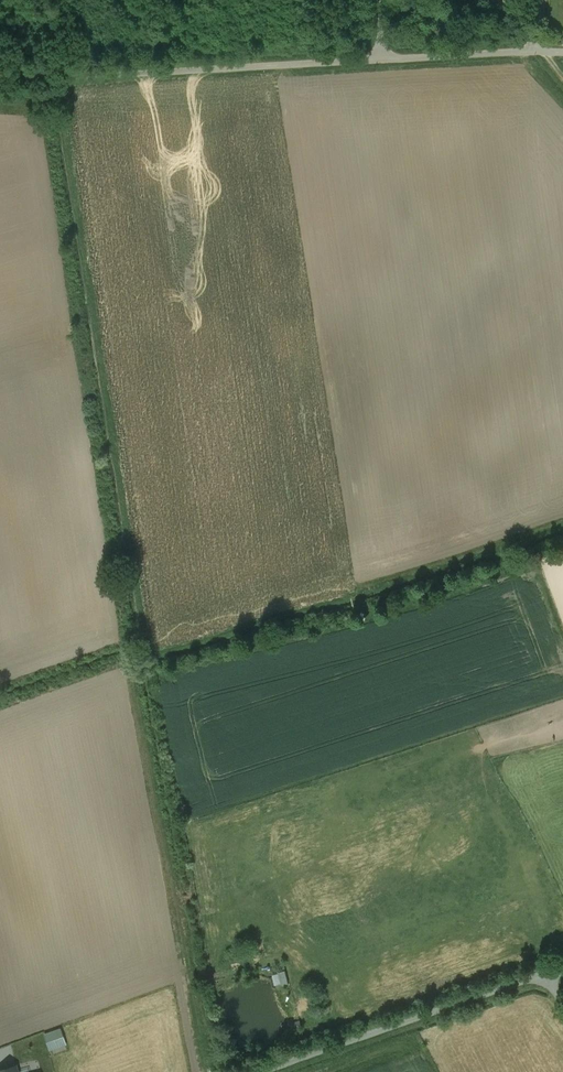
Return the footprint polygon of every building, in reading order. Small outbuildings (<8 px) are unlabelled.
[(50,1040),(68,1036),(66,1027),(48,1031),(50,1040)]
